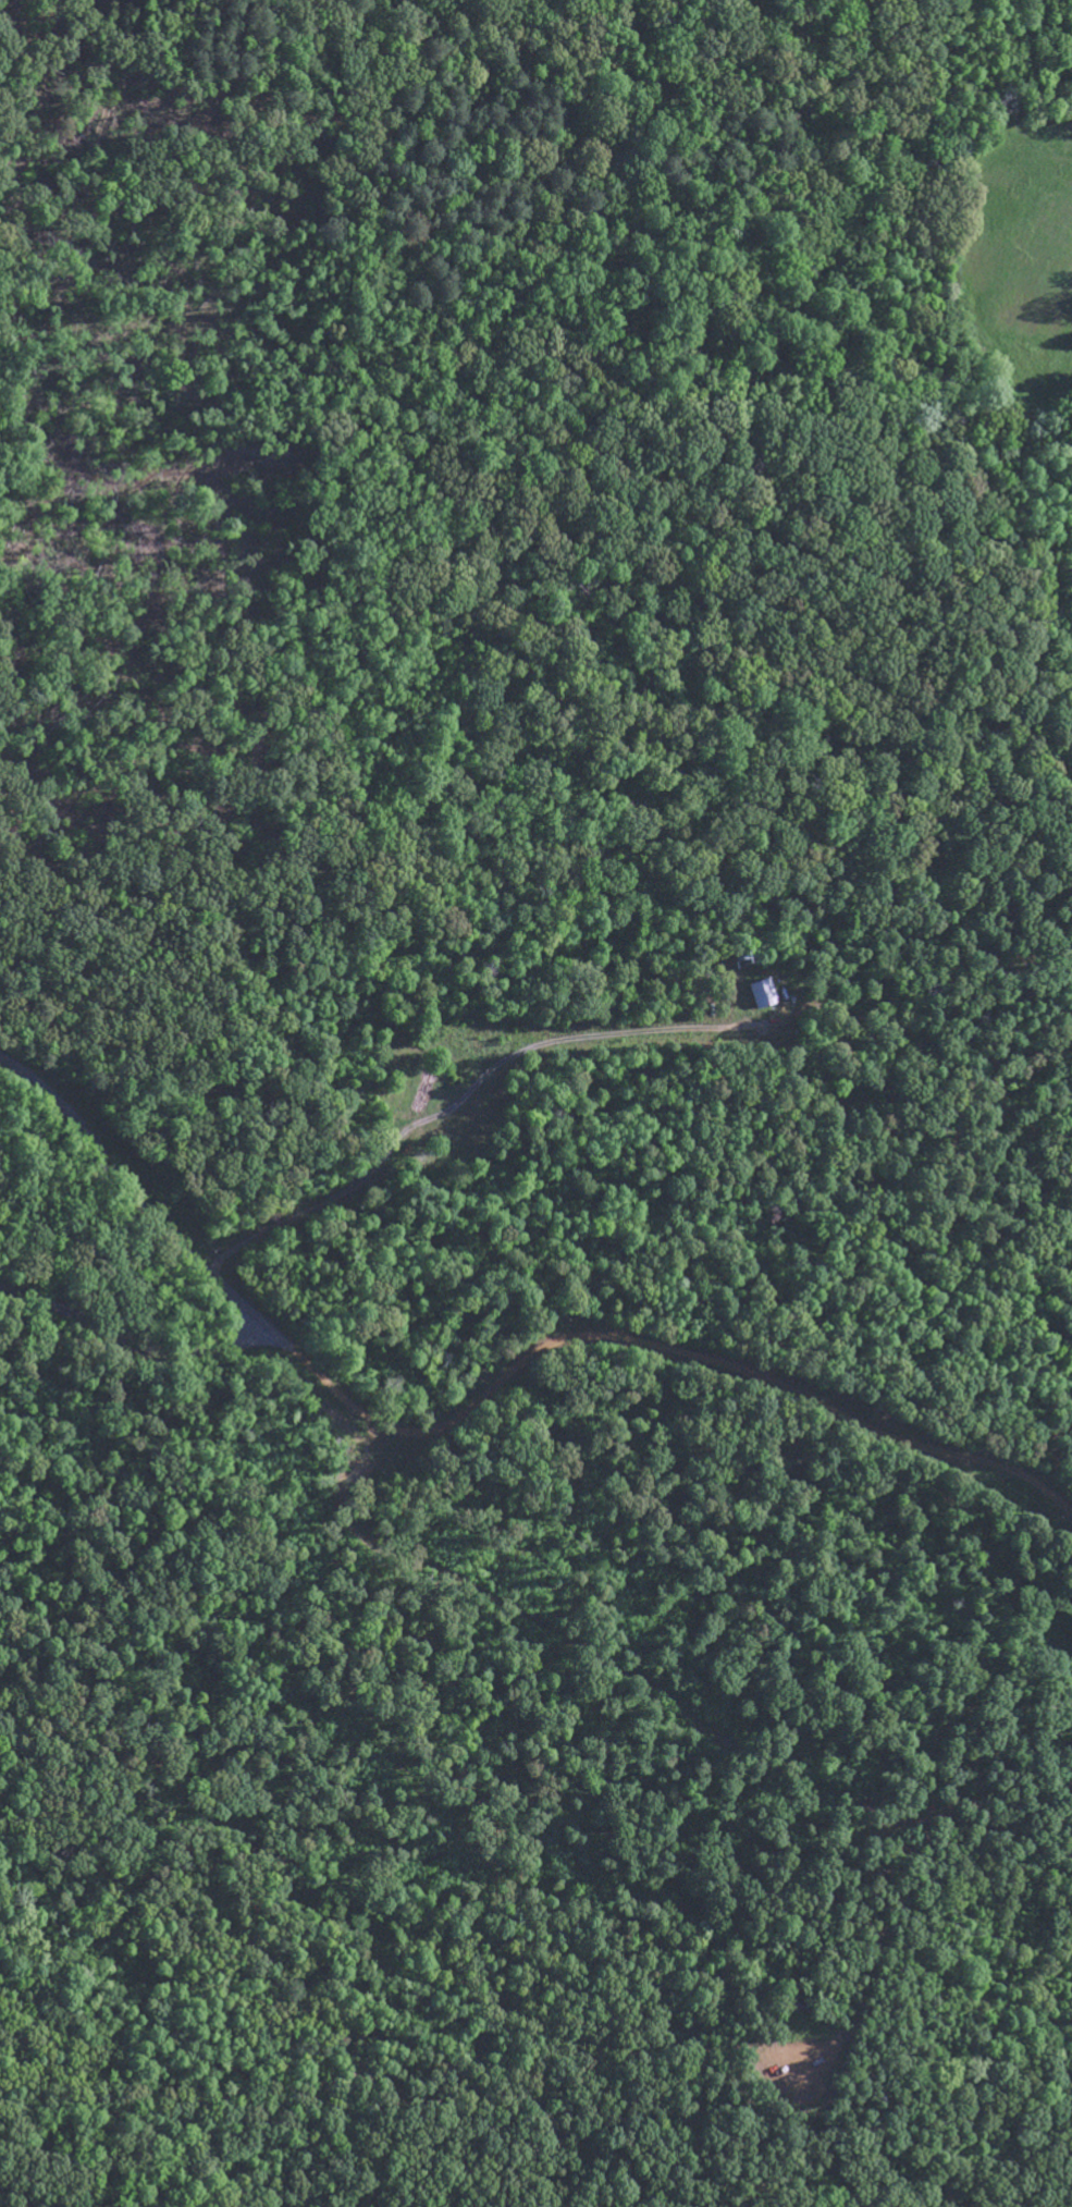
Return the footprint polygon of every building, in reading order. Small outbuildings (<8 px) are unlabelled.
[(781,1006),(773,980),(752,986),(759,1012),(781,1006)]
